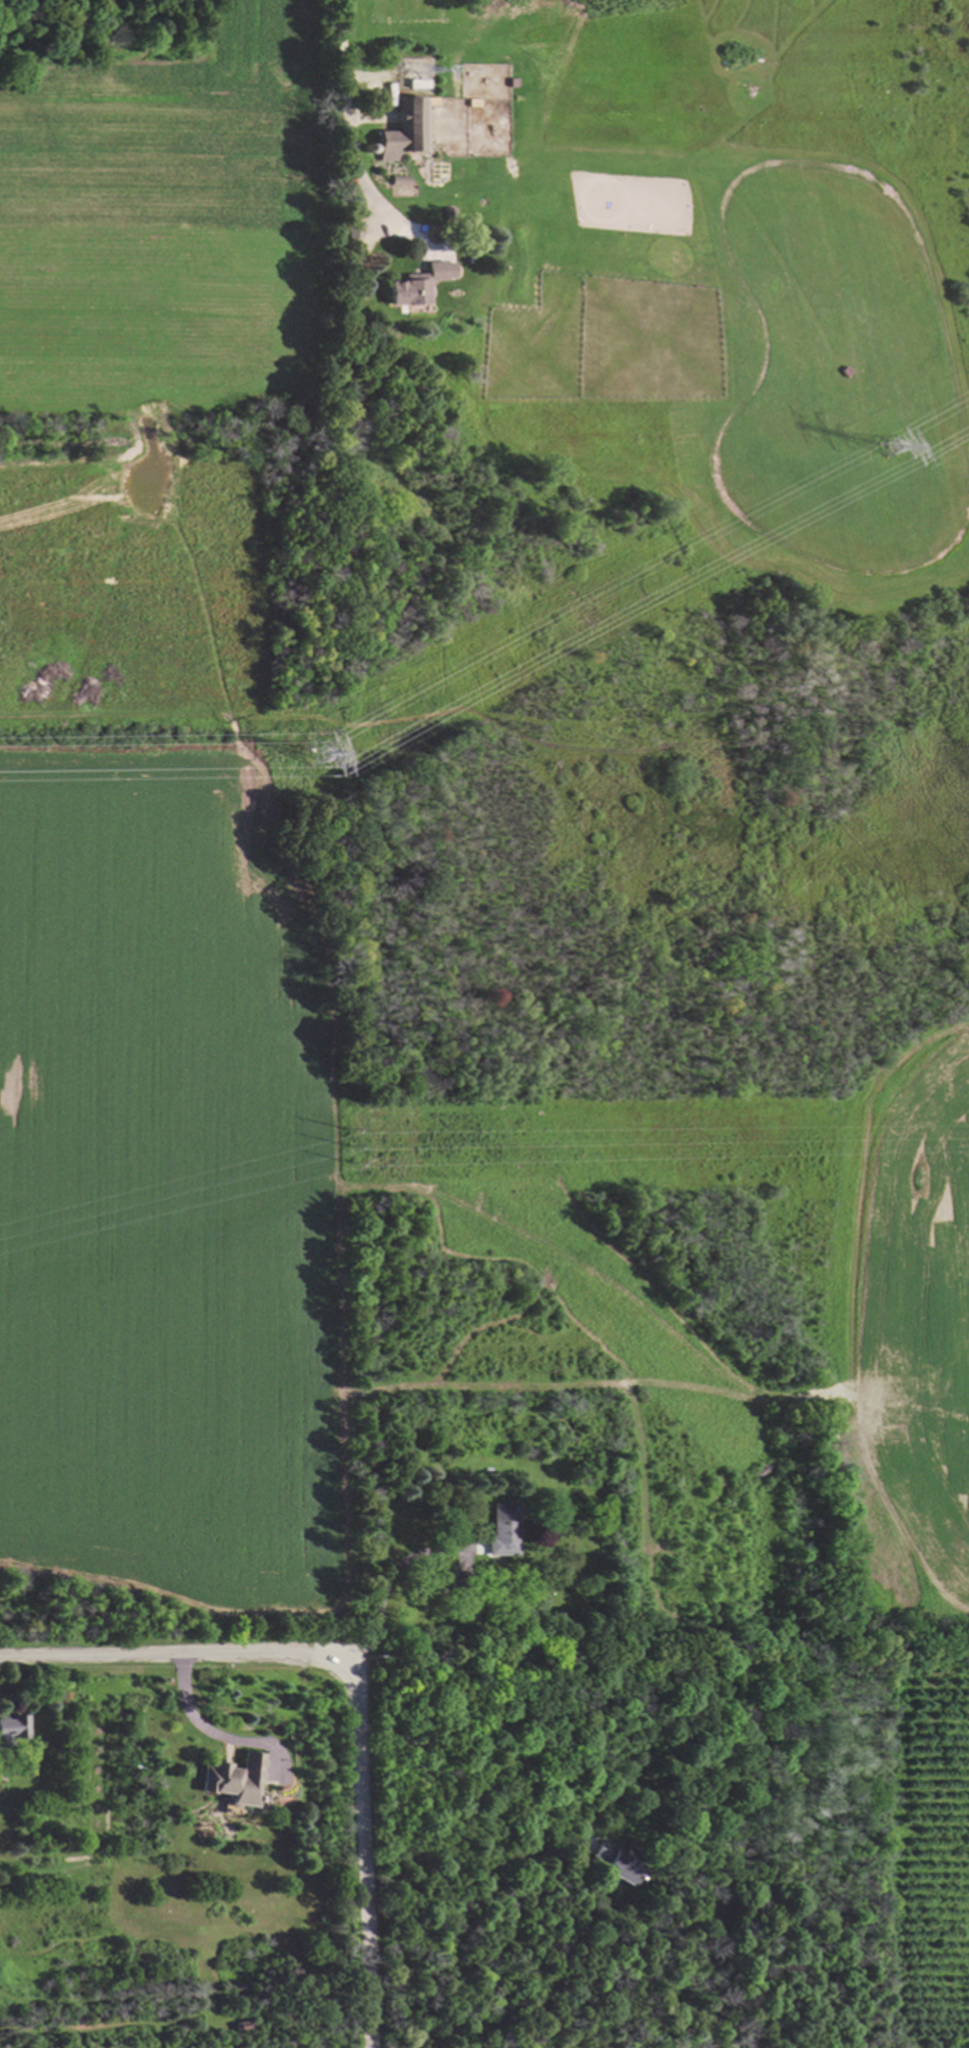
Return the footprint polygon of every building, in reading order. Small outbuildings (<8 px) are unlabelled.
[(424,155),(424,100),(398,100),(398,134),(375,134),(375,155),(424,155)] [(385,278),(385,306),(425,306),(425,282),(453,282),(453,263),(425,263),(425,278),(385,278)] [(488,1557),(515,1557),(515,1505),(488,1505),(488,1557)] [(33,1717),(0,1717),(0,1738),(33,1738),(33,1717)] [(265,1809),(271,1755),(248,1752),(246,1765),(206,1761),(203,1793),(229,1796),(228,1805),(265,1809)] [(600,1871),(629,1888),(642,1865),(603,1842),(593,1858),(604,1864),(600,1871)]
